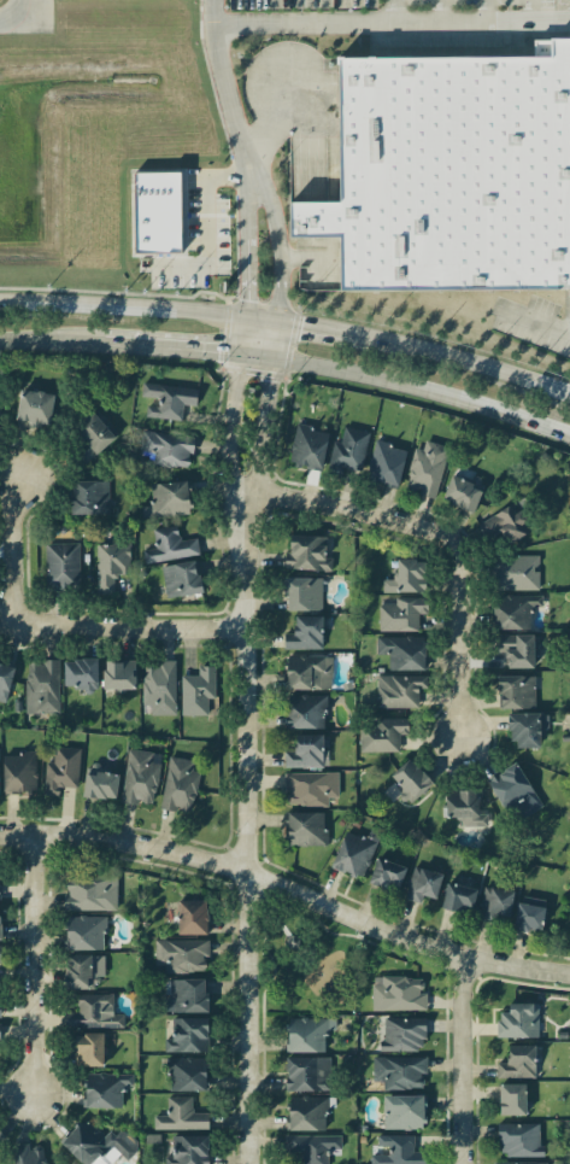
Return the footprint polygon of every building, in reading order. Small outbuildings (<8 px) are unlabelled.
[(335,197),(287,198),(287,234),(336,233),(337,291),(569,286),(569,31),(566,31),(566,37),(530,39),(530,52),(333,55),(335,197)] [(133,173),(134,253),(179,252),(178,172),(133,173)] [(145,417),(181,421),(183,404),(196,406),(198,389),(142,383),(140,396),(158,398),(157,407),(146,406),(145,417)] [(49,427),(54,395),(20,389),(15,421),(49,427)] [(66,436),(89,461),(117,435),(94,410),(66,436)] [(321,470),(328,432),(295,426),(288,464),(321,470)] [(360,475),(369,432),(343,427),(340,442),(333,441),(327,468),(360,475)] [(147,464),(188,469),(190,454),(192,454),(194,436),(141,430),(138,456),(148,457),(147,464)] [(415,448),(403,488),(433,498),(449,448),(424,440),(421,449),(415,448)] [(406,449),(374,441),(365,480),(397,488),(406,449)] [(484,480),(471,475),(469,482),(451,475),(441,500),(472,512),(484,480)] [(108,481),(71,482),(71,515),(108,514),(108,481)] [(151,484),(152,505),(142,506),(142,519),(190,516),(189,482),(151,484)] [(484,539),(499,533),(503,544),(530,533),(518,504),(477,521),(484,539)] [(152,529),(155,548),(143,550),(144,563),(199,555),(196,538),(179,541),(177,525),(152,529)] [(331,570),(331,558),(324,558),(325,536),(290,535),(290,553),(284,553),(284,569),(331,570)] [(79,544),(45,543),(45,590),(78,590),(79,544)] [(96,594),(113,594),(113,575),(129,575),(129,543),(95,544),(96,594)] [(538,556),(491,557),(492,590),(538,590),(538,556)] [(425,592),(424,560),(396,560),(397,579),(382,579),(382,592),(425,592)] [(161,565),(165,598),(202,593),(198,561),(161,565)] [(285,578),(285,611),(321,611),(321,578),(285,578)] [(529,629),(529,607),(542,607),(542,595),(492,596),(492,629),(529,629)] [(379,631),(418,630),(417,614),(427,614),(427,598),(394,598),(395,605),(378,605),(379,631)] [(322,616),(294,617),(294,633),(283,633),(284,650),(322,649),(322,616)] [(505,669),(533,668),(533,634),(494,635),(494,651),(505,651),(505,669)] [(388,670),(425,670),(425,637),(376,636),(376,655),(388,655),(388,670)] [(332,689),(331,656),(285,657),(286,690),(332,689)] [(59,713),(58,659),(43,660),(43,663),(24,663),(25,714),(59,713)] [(97,659),(63,660),(64,690),(97,689),(97,659)] [(103,689),(135,688),(135,660),(103,661),(103,689)] [(151,705),(150,714),(174,715),(175,662),(143,661),(142,705),(151,705)] [(0,664),(0,702),(6,703),(14,667),(0,664)] [(207,715),(207,698),(214,698),(214,666),(198,666),(198,675),(180,675),(180,715),(207,715)] [(377,708),(417,708),(417,689),(426,689),(426,675),(376,675),(377,708)] [(498,676),(499,709),(534,708),(533,675),(498,676)] [(325,695),(285,695),(286,729),(326,728),(325,695)] [(510,713),(510,748),(540,748),(540,728),(548,728),(548,714),(510,713)] [(399,735),(408,734),(408,718),(375,718),(375,727),(359,727),(359,752),(399,752),(399,735)] [(322,768),(323,735),(295,735),(295,752),(284,752),(283,767),(322,768)] [(77,788),(79,748),(53,747),(52,763),(45,763),(43,795),(58,796),(59,787),(77,788)] [(154,805),(158,763),(151,762),(152,752),(127,749),(121,802),(154,805)] [(36,753),(2,754),(3,795),(36,795),(36,753)] [(193,761),(169,756),(159,808),(191,815),(200,772),(191,771),(193,761)] [(431,783),(410,759),(391,775),(396,782),(390,787),(406,805),(431,783)] [(534,794),(515,762),(486,780),(505,812),(534,794)] [(118,774),(101,773),(101,766),(85,765),(83,798),(116,800),(118,774)] [(283,773),(283,790),(287,790),(287,806),(327,806),(327,797),(337,797),(337,773),(283,773)] [(487,826),(486,811),(479,811),(478,790),(445,792),(446,817),(460,817),(460,827),(487,826)] [(325,846),(325,812),(287,813),(288,846),(325,846)] [(345,831),(330,866),(361,879),(381,831),(370,826),(365,839),(345,831)] [(368,884),(398,892),(405,866),(375,858),(368,884)] [(422,896),(436,899),(442,874),(413,867),(405,899),(420,903),(422,896)] [(63,910),(117,910),(117,875),(67,875),(67,894),(63,894),(63,910)] [(471,915),(477,889),(446,883),(441,909),(471,915)] [(495,915),(510,916),(512,890),(482,888),(479,921),(494,923),(495,915)] [(546,901),(520,896),(513,928),(540,933),(546,901)] [(207,935),(207,901),(178,900),(177,934),(207,935)] [(104,950),(104,917),(66,917),(66,950),(104,950)] [(204,973),(204,956),(208,956),(208,940),(155,940),(154,972),(204,973)] [(105,956),(65,955),(64,989),(96,989),(96,976),(104,977),(105,956)] [(425,1010),(425,993),(421,993),(421,977),(371,977),(372,1011),(425,1010)] [(206,979),(164,980),(164,998),(161,998),(161,1013),(206,1012),(206,979)] [(64,1028),(123,1027),(123,1014),(113,1015),(112,994),(76,995),(77,1012),(64,1012),(64,1028)] [(497,1037),(538,1037),(537,1003),(509,1004),(509,1012),(497,1013),(497,1037)] [(208,1019),(172,1018),(171,1039),(164,1039),(164,1051),(206,1053),(208,1019)] [(331,1018),(287,1019),(287,1053),(331,1052),(331,1018)] [(423,1018),(383,1018),(383,1041),(379,1041),(379,1051),(423,1051),(423,1018)] [(102,1034),(75,1034),(75,1067),(103,1066),(102,1034)] [(534,1045),(507,1046),(508,1062),(496,1063),(497,1078),(535,1077),(534,1045)] [(167,1091),(207,1091),(207,1058),(167,1057),(167,1091)] [(328,1057),(285,1058),(286,1091),(328,1091),(328,1057)] [(426,1057),(373,1057),(372,1082),(383,1082),(382,1090),(422,1090),(422,1073),(426,1073),(426,1057)] [(132,1087),(132,1075),(85,1073),(84,1107),(122,1108),(123,1086),(132,1087)] [(525,1084),(498,1084),(499,1115),(525,1115),(525,1084)] [(424,1095),(383,1097),(384,1130),(425,1129),(424,1095)] [(153,1129),(207,1130),(208,1113),(191,1113),(192,1097),(167,1096),(166,1116),(154,1116),(153,1129)] [(324,1130),(324,1113),(330,1113),(330,1097),(288,1097),(288,1130),(324,1130)] [(119,1154),(126,1160),(138,1147),(117,1127),(105,1139),(83,1119),(60,1143),(82,1163),(110,1163),(119,1154)] [(498,1157),(540,1157),(540,1124),(498,1124),(498,1157)] [(425,1152),(412,1152),(412,1136),(377,1135),(377,1146),(388,1146),(388,1155),(370,1155),(370,1163),(425,1163),(425,1152)] [(208,1136),(171,1136),(172,1155),(164,1155),(164,1163),(208,1163),(208,1136)] [(285,1153),(302,1153),(302,1163),(327,1163),(327,1155),(340,1155),(340,1136),(285,1136),(285,1153)] [(46,1146),(28,1147),(28,1144),(13,1145),(13,1163),(46,1163),(46,1146)]
